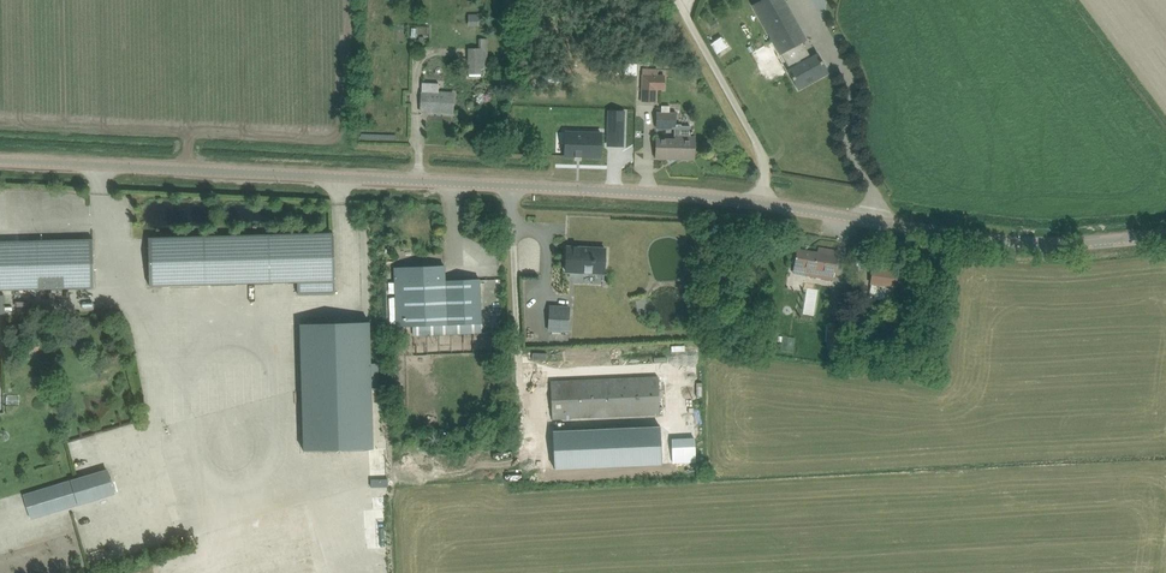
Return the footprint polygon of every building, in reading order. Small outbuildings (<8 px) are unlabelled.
[(793,67),(788,70),(799,89),(828,73),(818,54),(808,59),(800,43),(806,39),(784,0),(763,0),(753,5),(780,54),(784,51),(793,67)] [(709,22),(713,29),(719,25),(715,19),(709,22)] [(488,69),(488,48),(488,38),(478,38),(478,48),(468,48),(468,74),(469,74),(469,77),(481,76),(484,73),(484,69),(488,69)] [(724,49),(718,39),(710,44),(716,54),(724,49)] [(636,75),(636,63),(623,63),(623,75),(636,75)] [(664,89),(664,76),(657,75),(657,69),(643,69),(643,88),(656,89),(664,89)] [(427,105),(421,105),(421,111),(453,113),(454,92),(440,92),(440,84),(423,83),(423,92),(428,93),(427,105)] [(662,106),(662,112),(657,112),(656,129),(675,129),(676,129),(676,124),(676,112),(670,112),(670,106),(662,106)] [(656,158),(694,159),(695,137),(691,137),(691,126),(682,126),(682,124),(676,124),(676,129),(675,129),(675,140),(657,139),(656,158)] [(620,125),(605,125),(605,137),(619,137),(620,125)] [(597,156),(598,133),(562,132),(561,155),(597,156)] [(732,154),(741,148),(734,137),(725,143),(732,154)] [(335,280),(333,233),(148,237),(150,285),(298,281),(335,280)] [(95,287),(94,239),(19,241),(0,241),(0,288),(95,287)] [(605,249),(567,247),(567,254),(564,254),(564,264),(566,264),(566,271),(604,273),(605,249)] [(797,249),(795,260),(794,266),(809,268),(808,275),(833,279),(838,250),(818,247),(818,252),(797,249)] [(895,287),(898,268),(875,265),(873,265),(871,284),(891,287),(895,287)] [(397,326),(413,326),(480,323),(482,323),(480,279),(445,281),(445,266),(394,268),(397,326)] [(550,306),(549,330),(568,331),(569,307),(550,306)] [(828,322),(827,349),(837,350),(839,323),(838,323),(830,322),(828,322)] [(300,332),(303,454),(373,453),(370,330),(300,332)] [(389,355),(397,355),(396,347),(389,347),(389,355)] [(552,419),(572,418),(660,414),(658,377),(563,381),(551,381),(552,419)] [(662,464),(662,463),(661,426),(553,431),(554,467),(554,468),(662,464)] [(31,519),(78,505),(115,494),(108,469),(71,480),(23,494),(31,519)]
